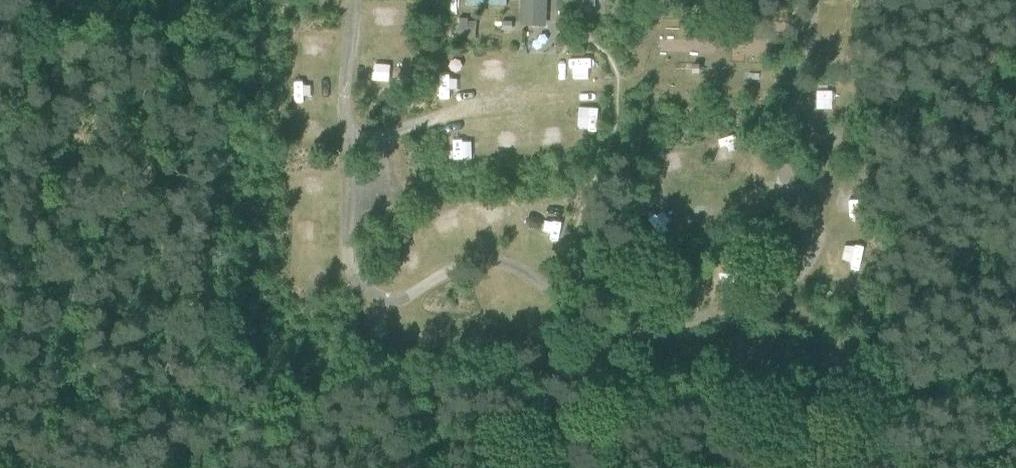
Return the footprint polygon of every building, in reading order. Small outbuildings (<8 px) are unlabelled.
[(545,0),(525,0),(524,19),(544,19),(545,0)] [(833,8),(849,9),(850,0),(834,0),(833,8)] [(503,21),(503,30),(513,30),(513,21),(503,21)] [(481,76),(504,75),(503,57),(480,58),(481,76)] [(580,106),(579,128),(600,129),(601,107),(580,106)] [(448,139),(448,159),(469,159),(469,139),(448,139)] [(839,217),(860,216),(859,194),(838,196),(839,217)] [(440,229),(460,226),(457,207),(437,210),(440,229)] [(541,235),(563,240),(569,220),(546,214),(541,235)]
